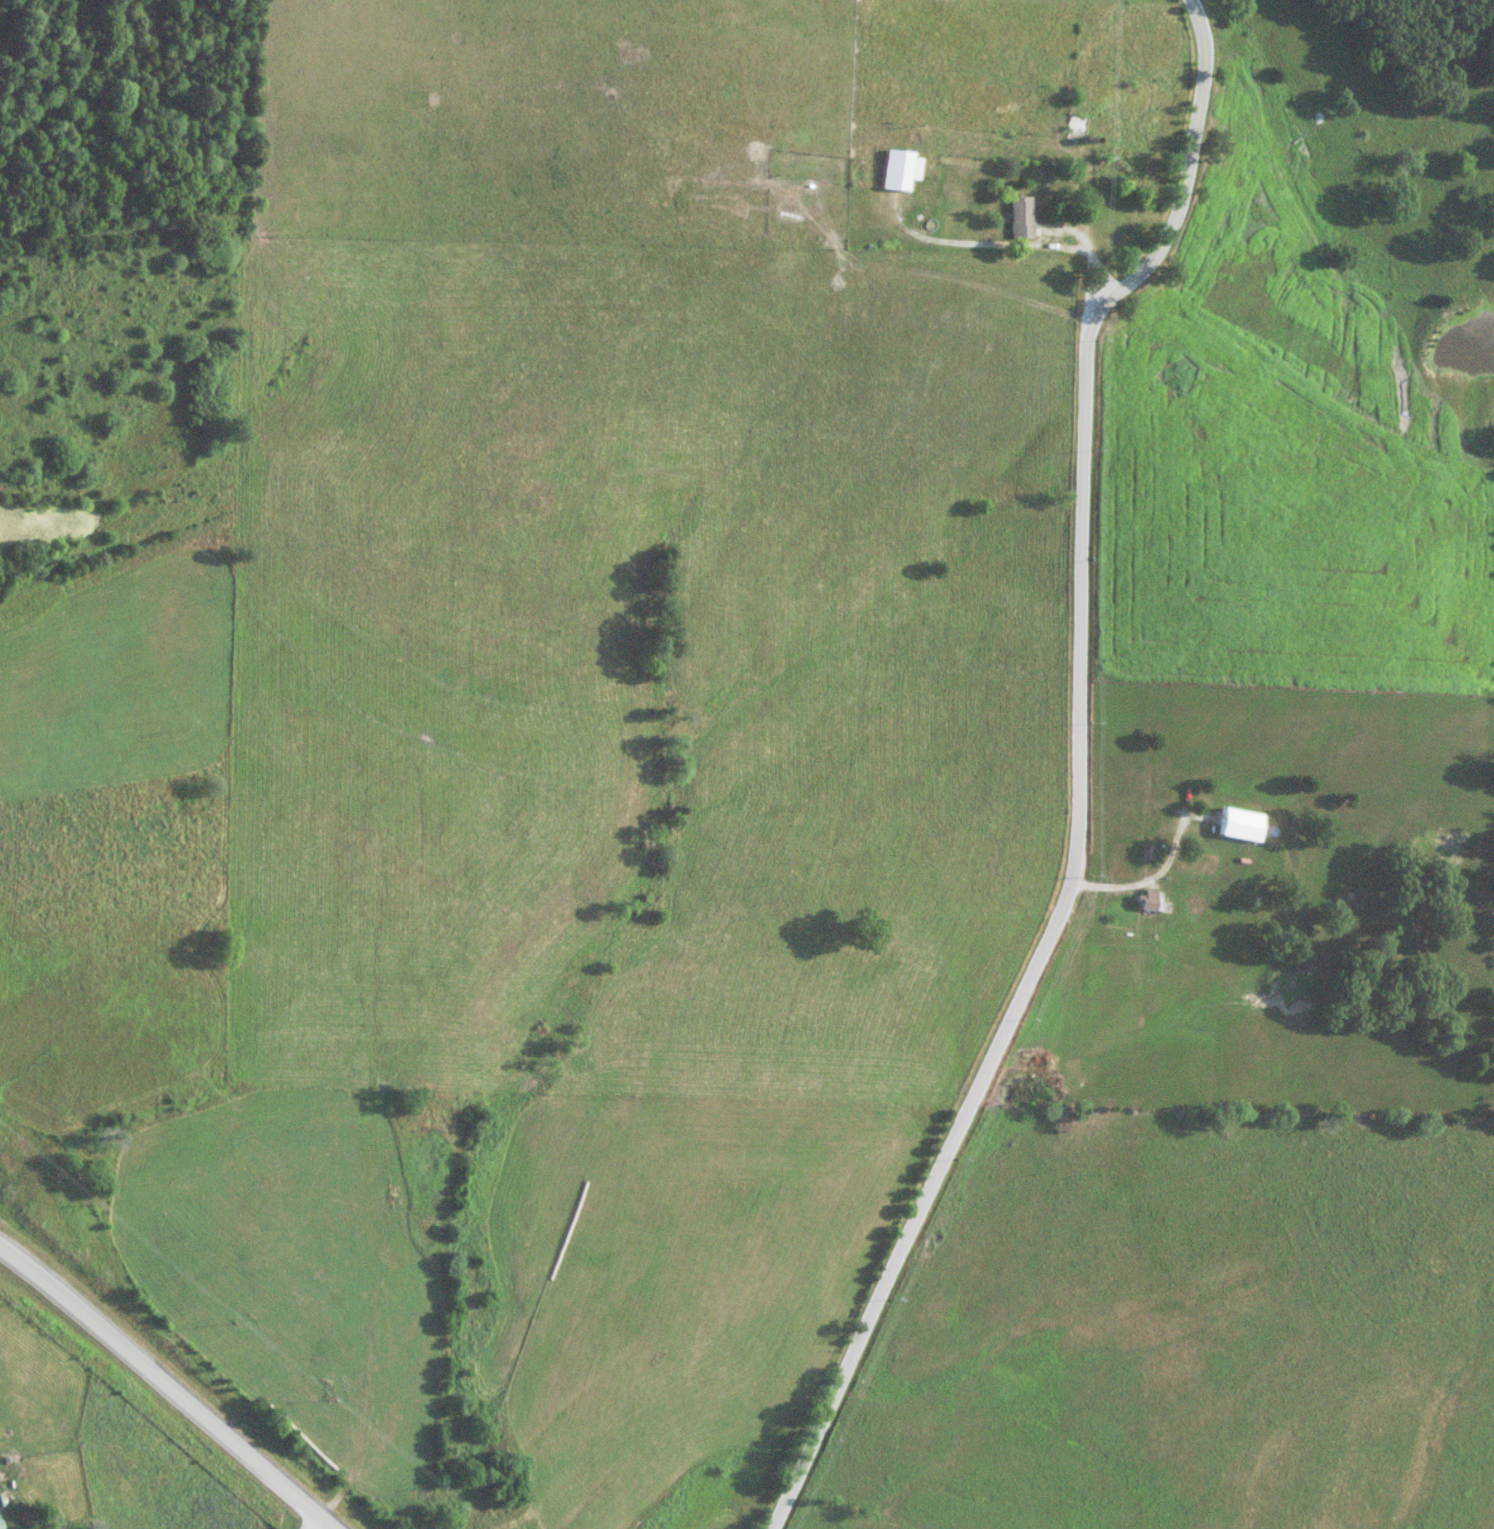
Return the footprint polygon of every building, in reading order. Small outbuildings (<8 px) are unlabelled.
[(1062,144),(1079,144),(1080,117),(1063,117),(1062,144)] [(880,151),(876,190),(903,192),(904,180),(913,181),(916,154),(880,151)] [(1026,239),(1025,198),(1005,198),(1006,240),(1026,239)] [(1214,835),(1259,843),(1264,814),(1219,806),(1214,835)] [(1194,858),(1194,871),(1203,871),(1204,859),(1194,858)] [(1140,896),(1134,895),(1133,909),(1167,911),(1168,902),(1160,901),(1161,890),(1141,888),(1140,896)]
